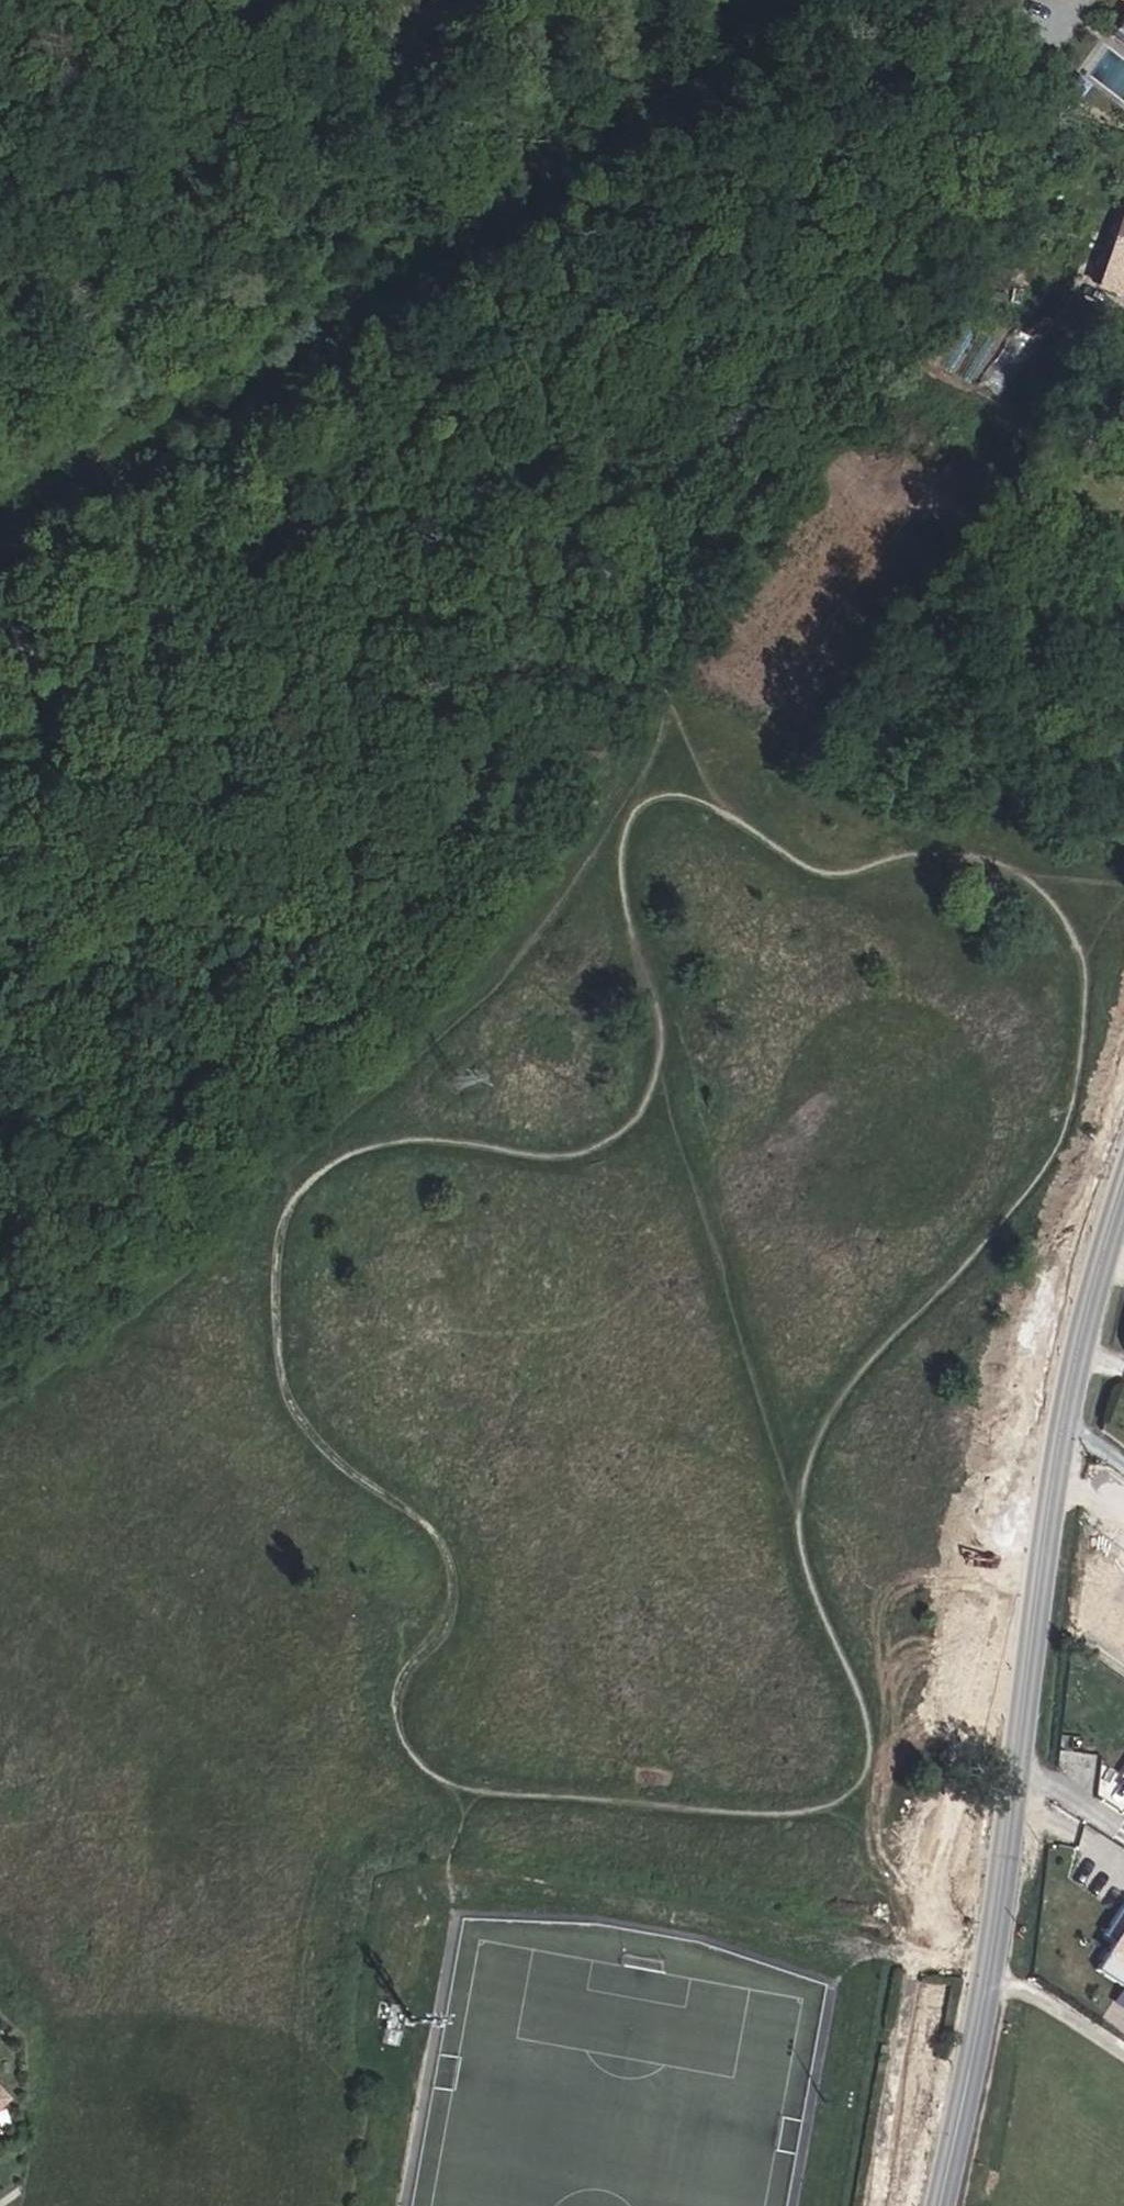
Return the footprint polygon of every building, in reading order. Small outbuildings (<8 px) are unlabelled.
[(1123,22),(1114,34),(1114,39),(1123,47),(1123,23),(1123,22)] [(1115,240),(1123,243),(1123,213),(1115,240)] [(1123,267),(1123,243),(1115,240),(1098,288),(1114,294),(1123,267)] [(1114,294),(1123,298),(1123,267),(1114,294)] [(1110,1788),(1123,1796),(1123,1765),(1110,1788)] [(1089,1966),(1123,1987),(1123,1908),(1089,1966)]
